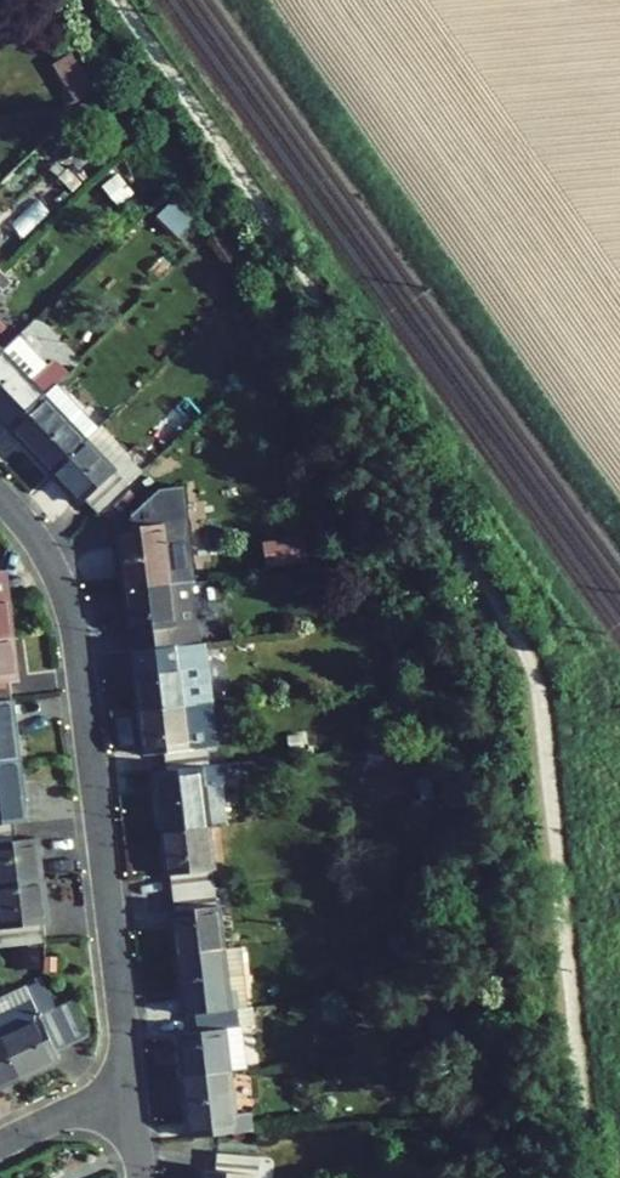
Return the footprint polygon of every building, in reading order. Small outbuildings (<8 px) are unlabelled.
[(0,326),(0,405),(30,377),(44,364),(55,354),(42,340),(31,351),(4,322),(0,326)] [(87,411),(44,364),(30,377),(74,423),(87,411)] [(30,377),(0,405),(0,421),(36,459),(74,423),(30,377)] [(120,445),(88,411),(87,411),(74,423),(106,458),(120,445)] [(106,458),(74,423),(36,459),(67,490),(72,486),(86,501),(132,458),(120,445),(106,458)] [(196,582),(185,492),(161,495),(131,520),(132,528),(118,530),(125,590),(169,585),(189,583),(196,582)] [(307,561),(303,537),(283,541),(287,564),(307,561)] [(262,544),(266,568),(287,564),(283,541),(262,544)] [(133,651),(199,643),(197,625),(194,625),(189,583),(169,585),(125,590),(133,651)] [(11,638),(6,594),(0,595),(0,639),(11,638)] [(9,700),(7,682),(16,681),(11,638),(0,639),(0,701),(9,700)] [(134,669),(139,712),(184,706),(211,703),(204,642),(199,643),(133,651),(134,669)] [(0,701),(0,763),(17,761),(9,700),(0,701)] [(216,746),(211,703),(184,706),(139,712),(145,755),(163,753),(165,771),(207,765),(205,747),(216,746)] [(24,822),(17,761),(0,763),(0,824),(12,823),(24,822)] [(155,772),(163,832),(207,827),(202,786),(221,784),(228,783),(225,763),(207,765),(165,771),(155,772)] [(207,827),(225,825),(221,784),(202,786),(207,827)] [(40,881),(34,839),(14,841),(12,823),(0,824),(0,886),(40,881)] [(213,888),(211,870),(212,870),(207,827),(163,832),(171,893),(213,888)] [(0,886),(0,948),(43,943),(41,925),(45,924),(40,881),(0,886)] [(222,949),(213,888),(171,893),(173,911),(172,911),(177,954),(222,949)] [(19,949),(21,964),(40,962),(38,946),(19,949)] [(237,1008),(247,1007),(240,947),(222,949),(227,992),(234,991),(237,1008)] [(237,1008),(234,991),(227,992),(222,949),(177,954),(182,997),(192,996),(194,1014),(237,1008)] [(44,957),(43,969),(55,970),(56,958),(44,957)] [(70,1043),(55,1010),(44,987),(41,981),(24,989),(30,1002),(0,1016),(0,1037),(0,1038),(19,1078),(58,1059),(54,1050),(70,1043)] [(0,998),(0,1016),(30,1002),(24,989),(23,987),(0,998)] [(70,1043),(87,1035),(71,1002),(55,1010),(70,1043)] [(238,1024),(254,1022),(252,1006),(247,1007),(237,1008),(238,1024)] [(178,1034),(183,1077),(228,1071),(222,1029),(239,1027),(238,1024),(237,1008),(194,1014),(196,1032),(178,1034)] [(246,1069),(241,1027),(239,1027),(222,1029),(228,1071),(246,1069)] [(0,1038),(0,1087),(19,1078),(0,1038)] [(183,1077),(192,1138),(242,1131),(251,1119),(250,1112),(233,1114),(228,1071),(183,1077)] [(242,1131),(252,1130),(251,1119),(242,1131)] [(248,1174),(256,1175),(258,1157),(215,1153),(213,1171),(204,1170),(203,1177),(248,1177),(248,1174)]
